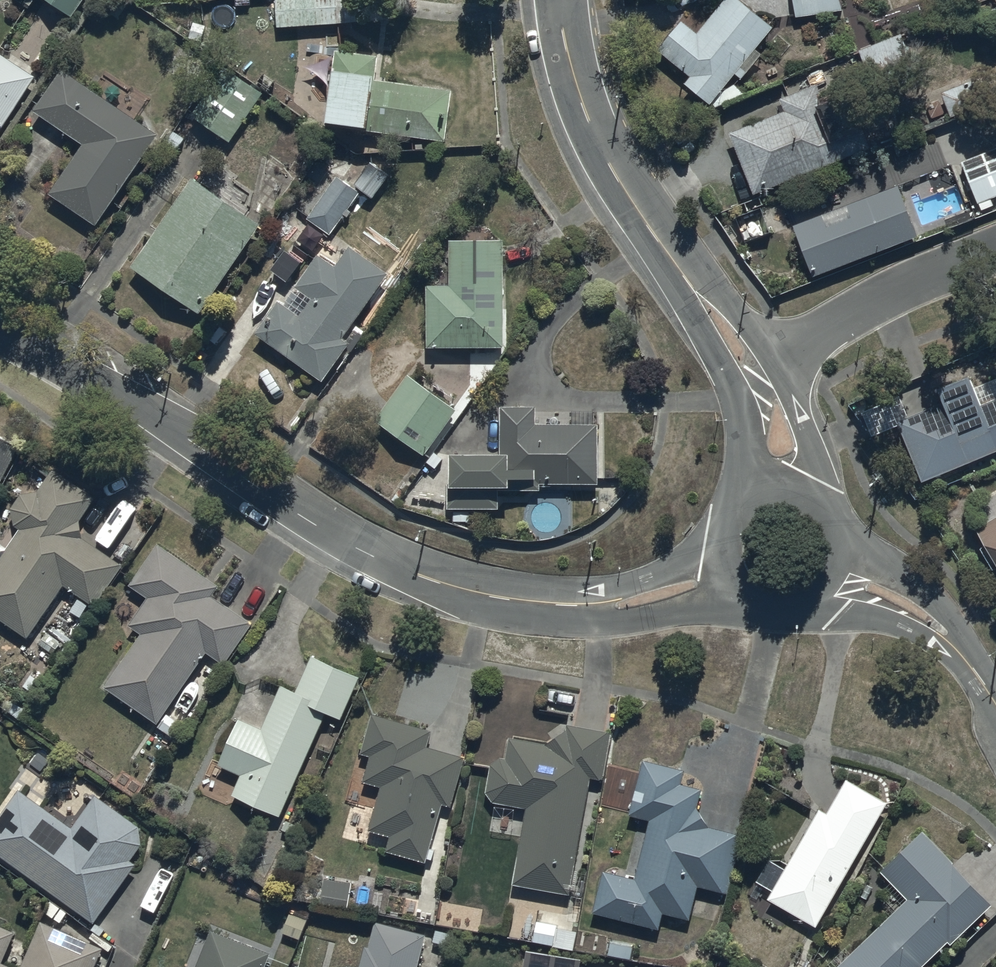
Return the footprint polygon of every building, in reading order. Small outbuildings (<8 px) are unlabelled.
[(95,0),(44,0),(42,3),(78,26),(95,0)] [(797,23),(843,19),(838,0),(793,0),(797,23)] [(774,35),(731,1),(698,42),(682,29),(679,32),(678,31),(674,30),(667,37),(667,44),(668,45),(666,49),(672,54),(670,57),(676,62),(671,68),(691,84),(685,91),(710,112),(713,109),(716,112),(744,100),(732,88),(737,83),(741,86),(763,63),(757,57),(774,35)] [(901,38),(859,52),(861,58),(854,60),(866,97),(915,81),(901,38)] [(378,64),(335,59),(327,125),(330,125),(328,139),(370,145),(371,142),(447,152),(454,98),(375,87),(378,64)] [(35,84),(0,61),(0,140),(35,84)] [(157,142),(61,78),(34,120),(82,152),(50,202),(97,233),(157,142)] [(221,78),(191,122),(230,148),(260,104),(221,78)] [(785,120),(729,140),(755,202),(870,154),(851,107),(823,118),(817,104),(821,102),(817,93),(780,108),(785,120)] [(961,162),(968,178),(963,180),(967,189),(970,188),(979,210),(982,215),(995,209),(995,147),(961,162)] [(900,184),(795,224),(815,275),(919,236),(900,184)] [(192,187),(131,274),(199,321),(259,234),(192,187)] [(427,294),(427,355),(505,355),(503,251),(450,251),(450,294),(427,294)] [(319,262),(283,312),(279,309),(256,342),(322,389),(350,351),(343,346),(389,282),(350,254),(335,274),(319,262)] [(921,482),(995,451),(995,377),(972,386),(968,377),(936,391),(942,405),(897,423),(921,482)] [(409,384),(376,429),(423,463),(455,419),(409,384)] [(536,433),(536,417),(503,416),(502,465),(508,465),(508,471),(453,471),(452,493),(449,493),(448,517),(455,518),(455,527),(469,527),(469,517),(499,517),(499,504),(529,504),(529,499),(541,499),(541,492),(599,493),(600,434),(536,433)] [(17,443),(0,433),(0,473),(17,443)] [(25,633),(62,581),(91,602),(121,560),(80,531),(80,523),(79,517),(94,494),(51,464),(36,486),(18,489),(9,503),(11,520),(17,525),(3,544),(0,542),(0,616),(25,633)] [(995,562),(995,510),(974,524),(981,537),(976,540),(989,562),(994,559),(995,562)] [(216,581),(156,538),(126,580),(145,593),(127,620),(139,628),(103,682),(156,719),(204,648),(222,660),(250,619),(209,591),(216,581)] [(279,811),(324,707),(340,714),(357,673),(308,652),(294,686),(279,680),(261,724),(236,713),(215,761),(240,771),(232,791),(279,811)] [(429,726),(370,709),(361,748),(370,751),(362,777),(380,782),(368,825),(389,831),(385,846),(425,858),(426,855),(430,856),(433,846),(427,844),(440,798),(449,801),(462,754),(424,743),(429,726)] [(570,890),(589,774),(603,776),(609,728),(567,722),(565,724),(554,731),(546,740),(509,732),(504,754),(500,754),(489,761),(485,788),(491,798),(523,803),(511,881),(570,890)] [(603,865),(591,907),(657,926),(662,909),(687,917),(697,882),(725,891),(743,832),(707,822),(696,803),(698,785),(680,778),(683,766),(643,755),(627,809),(649,816),(632,873),(603,865)] [(818,804),(767,894),(815,922),(888,799),(846,775),(826,809),(818,804)] [(0,809),(0,853),(91,919),(134,861),(129,857),(141,840),(137,822),(94,790),(69,823),(18,785),(0,809)] [(920,826),(880,865),(908,894),(846,954),(839,948),(825,962),(830,966),(915,966),(946,936),(949,939),(991,899),(920,826)] [(349,878),(323,874),(320,898),(346,901),(349,878)] [(100,944),(38,916),(17,965),(0,958),(0,966),(90,966),(100,944)] [(374,918),(367,943),(363,943),(357,966),(413,966),(423,930),(374,918)] [(12,925),(0,920),(0,953),(12,925)] [(267,949),(210,925),(193,966),(261,966),(267,949)]
